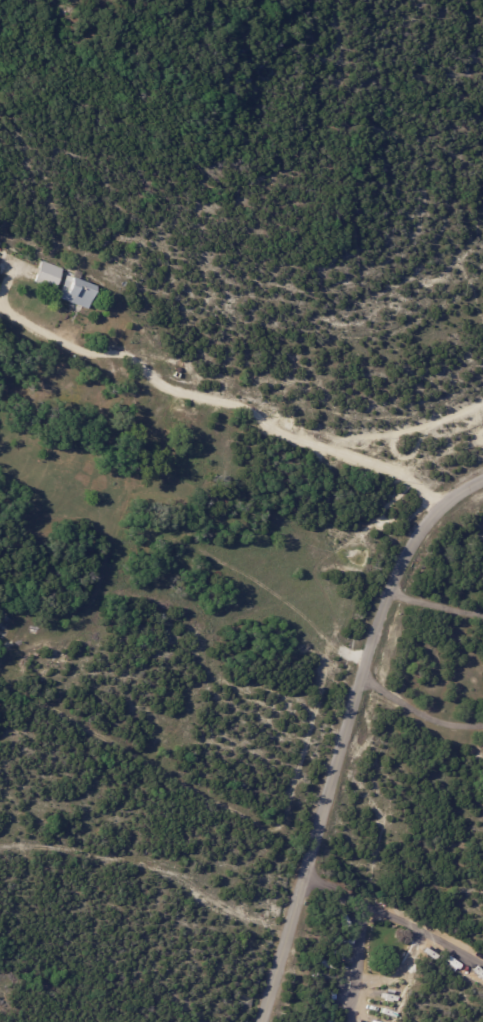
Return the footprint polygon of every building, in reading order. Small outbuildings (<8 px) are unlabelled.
[(49,264),(47,269),(40,266),(41,261),(49,264)] [(74,277),(97,287),(88,309),(59,298),(68,276),(74,278),(74,277)] [(2,313),(11,318),(9,321),(0,316),(2,313)]
